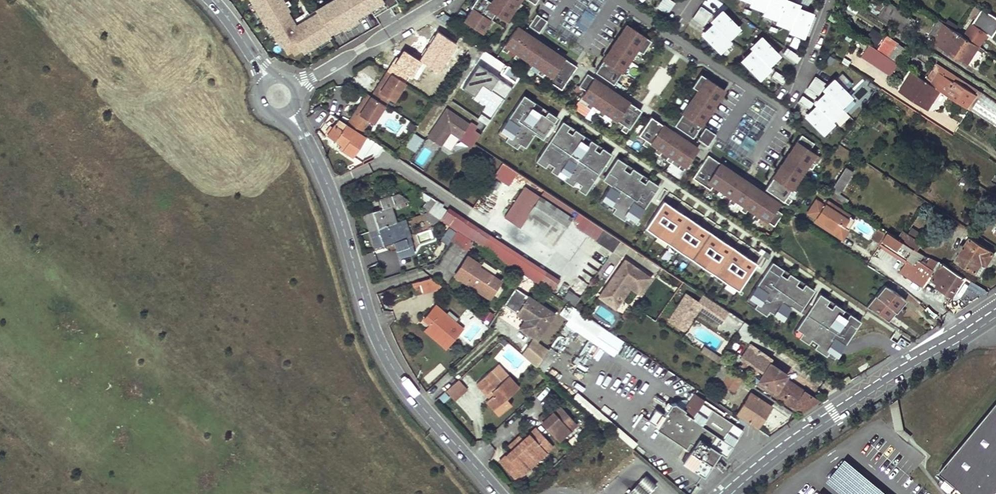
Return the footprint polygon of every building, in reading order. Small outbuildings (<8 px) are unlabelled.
[(252,2),(260,17),(265,25),(267,24),(268,27),(274,36),(279,45),(282,44),(286,52),(290,50),(298,45),(300,49),(302,52),(305,50),(311,47),(316,44),(328,37),(330,35),(329,33),(316,13),(301,22),(302,25),(296,28),(291,20),(286,12),(288,11),(285,6),(289,3),(287,0),(286,0),(283,2),(282,0),(250,0),(252,2)] [(303,17),(301,14),(291,20),(296,28),(302,25),(301,22),(316,13),(329,33),(332,32),(338,28),(340,27),(356,17),(359,15),(365,12),(370,9),(374,16),(386,9),(381,0),(331,0),(303,17)] [(386,9),(397,2),(396,0),(381,0),(386,9)] [(495,3),(490,0),(475,0),(471,6),(473,8),(464,20),(482,31),(490,18),(486,15),(491,9),(506,19),(518,1),(517,0),(497,0),(495,3)] [(565,18),(584,32),(606,0),(578,0),(565,18)] [(675,1),(673,0),(660,0),(655,8),(666,15),(675,1)] [(750,3),(764,8),(768,0),(751,0),(750,3)] [(764,8),(763,12),(778,17),(784,0),(768,0),(764,8)] [(799,6),(784,0),(778,17),(777,20),(791,26),(797,9),(799,6)] [(881,14),(888,3),(883,0),(881,0),(875,10),(881,14)] [(260,17),(252,2),(247,5),(256,20),(260,17)] [(700,6),(696,11),(707,19),(711,13),(700,6)] [(992,37),(995,31),(995,17),(982,8),(964,36),(978,45),(979,46),(987,33),(992,37)] [(812,15),(797,9),(790,29),(804,35),(812,15)] [(696,11),(692,17),(704,25),(707,19),(696,11)] [(723,11),(712,22),(714,24),(727,37),(738,26),(723,11)] [(547,21),(536,14),(529,25),(539,32),(547,21)] [(356,17),(340,27),(342,29),(343,28),(346,33),(358,25),(355,21),(357,20),(356,17)] [(915,20),(911,18),(903,31),(907,34),(915,20)] [(934,40),(945,23),(939,20),(930,34),(934,40)] [(964,36),(945,23),(934,40),(967,62),(978,45),(964,36)] [(651,40),(627,24),(595,71),(613,84),(637,49),(642,53),(651,40)] [(714,24),(703,35),(718,50),(729,40),(727,37),(714,24)] [(274,36),(268,27),(264,29),(270,38),(274,36)] [(517,27),(502,49),(507,53),(510,48),(517,53),(514,57),(519,61),(522,56),(529,61),(525,65),(531,69),(534,64),(540,68),(537,73),(542,76),(545,72),(552,76),(549,81),(562,90),(577,67),(517,27)] [(873,29),(868,37),(878,44),(884,35),(873,29)] [(328,37),(316,44),(319,48),(330,41),(328,37)] [(763,38),(752,49),(754,51),(767,64),(778,53),(763,38)] [(899,46),(887,38),(879,50),(882,52),(891,58),(899,46)] [(300,49),(298,45),(290,50),(293,54),(300,49)] [(879,50),(871,45),(863,57),(891,74),(898,63),(891,58),(882,52),(879,50)] [(899,46),(891,58),(898,63),(906,50),(899,46)] [(311,47),(305,50),(307,55),(314,51),(311,47)] [(510,48),(507,53),(514,57),(517,53),(510,48)] [(790,49),(786,55),(797,63),(801,57),(797,54),(790,49)] [(754,51),(743,62),(758,77),(769,66),(767,64),(754,51)] [(522,56),(519,61),(525,65),(529,61),(522,56)] [(373,76),(377,67),(368,63),(364,73),(373,76)] [(462,87),(474,94),(481,82),(504,96),(511,84),(476,64),(462,87)] [(534,64),(531,69),(537,73),(540,68),(534,64)] [(937,64),(926,81),(932,84),(939,72),(955,82),(956,81),(976,94),(978,91),(937,64)] [(384,87),(392,74),(387,71),(379,84),(384,87)] [(775,71),(771,77),(782,84),(786,78),(783,76),(775,71)] [(545,72),(542,76),(549,81),(552,76),(545,72)] [(918,104),(928,110),(934,101),(931,100),(933,97),(935,99),(941,90),(932,84),(926,81),(912,72),(901,88),(920,101),(918,104)] [(932,84),(941,90),(949,96),(967,108),(976,94),(956,81),(955,82),(939,72),(932,84)] [(587,73),(579,86),(586,91),(583,95),(590,100),(586,106),(591,109),(594,105),(601,109),(598,114),(603,117),(606,112),(612,117),(609,122),(614,125),(617,120),(624,125),(621,129),(626,133),(641,110),(587,73)] [(692,86),(698,90),(674,125),(693,137),(724,90),(700,73),(692,86)] [(406,82),(392,74),(384,87),(379,84),(371,96),(364,109),(359,106),(351,119),(365,128),(369,120),(374,123),(390,98),(394,101),(406,82)] [(826,83),(815,76),(811,82),(822,89),(826,83)] [(835,79),(824,91),(826,93),(839,106),(851,95),(835,79)] [(822,89),(811,82),(807,88),(818,95),(822,89)] [(901,88),(899,92),(918,104),(920,101),(901,88)] [(523,150),(533,132),(545,139),(558,117),(545,109),(543,113),(531,106),(535,100),(521,92),(496,134),(523,150)] [(839,106),(826,93),(815,104),(817,106),(831,119),(841,109),(839,106)] [(371,96),(367,94),(359,106),(364,109),(371,96)] [(976,94),(967,108),(971,110),(980,96),(976,94)] [(594,105),(591,109),(598,114),(601,109),(594,105)] [(831,119),(817,106),(806,117),(821,133),(832,121),(831,119)] [(468,124),(447,109),(428,137),(440,145),(451,130),(460,136),(468,124)] [(606,112),(603,117),(609,122),(612,117),(606,112)] [(651,116),(635,139),(640,143),(644,138),(650,142),(647,147),(652,150),(655,146),(662,150),(659,155),(664,158),(667,153),(674,158),(671,163),(683,171),(698,148),(651,116)] [(341,148),(353,156),(363,140),(366,136),(339,119),(334,127),(332,126),(327,133),(344,144),(341,148)] [(534,161),(585,193),(611,152),(586,136),(587,135),(561,119),(534,161)] [(617,120),(614,125),(621,129),(624,125),(617,120)] [(716,134),(705,127),(698,139),(708,146),(716,134)] [(424,139),(413,132),(405,145),(416,152),(424,139)] [(516,171),(544,190),(540,196),(571,217),(575,219),(579,213),(621,241),(703,294),(708,298),(715,288),(480,133),(474,143),(502,162),(516,171)] [(788,203),(791,198),(787,195),(791,188),(796,192),(799,186),(794,183),(799,177),(803,180),(807,175),(802,171),(807,165),(811,168),(815,163),(810,160),(815,153),(809,149),(814,142),(801,134),(765,188),(788,203)] [(363,140),(379,152),(383,147),(366,136),(363,140)] [(644,138),(640,143),(647,147),(650,142),(644,138)] [(655,146),(652,150),(659,155),(662,150),(655,146)] [(667,153),(664,158),(671,163),(674,158),(667,153)] [(708,154),(693,177),(710,189),(713,184),(720,189),(717,194),(722,197),(725,192),(732,197),(729,202),(734,205),(737,201),(745,206),(742,210),(757,221),(760,216),(773,226),(782,213),(775,208),(779,202),(708,154)] [(613,157),(602,179),(609,182),(600,198),(614,206),(610,212),(634,225),(657,181),(613,157)] [(516,171),(502,162),(494,175),(507,184),(516,171)] [(835,186),(841,190),(852,171),(846,167),(835,186)] [(713,184),(710,189),(717,194),(720,189),(713,184)] [(520,227),(540,196),(524,186),(504,217),(520,227)] [(841,190),(835,186),(830,193),(846,203),(848,200),(847,199),(839,193),(841,190)] [(379,193),(381,199),(392,195),(390,189),(379,193)] [(423,191),(420,196),(428,201),(433,205),(436,200),(423,191)] [(725,192),(722,197),(729,202),(732,197),(725,192)] [(367,221),(370,231),(396,222),(391,208),(390,206),(403,202),(406,201),(405,199),(397,194),(392,195),(381,199),(380,199),(382,207),(372,211),(375,218),(367,221)] [(800,207),(808,212),(816,199),(809,194),(800,207)] [(808,212),(807,214),(824,225),(830,216),(836,220),(843,210),(820,194),(816,199),(808,212)] [(540,196),(520,227),(551,248),(571,217),(540,196)] [(439,219),(441,220),(447,211),(441,207),(443,205),(436,200),(433,205),(428,212),(439,219)] [(423,208),(428,212),(433,205),(428,201),(423,208)] [(737,201),(734,205),(742,210),(745,206),(737,201)] [(843,210),(836,220),(830,216),(824,225),(835,232),(847,213),(843,210)] [(363,214),(366,221),(367,221),(375,218),(372,211),(363,214)] [(437,223),(439,219),(428,212),(422,214),(437,223)] [(577,227),(597,240),(596,242),(613,253),(621,241),(579,213),(575,219),(580,223),(577,227)] [(663,238),(748,295),(764,270),(680,213),(663,238)] [(370,231),(376,247),(384,244),(384,245),(394,242),(397,251),(398,250),(400,257),(416,252),(410,235),(404,219),(396,222),(370,231)] [(448,243),(454,230),(447,228),(442,240),(448,243)] [(881,243),(886,235),(878,230),(873,237),(881,243)] [(468,238),(457,231),(451,240),(462,247),(468,238)] [(922,286),(933,269),(922,262),(921,261),(925,255),(916,250),(903,241),(899,239),(888,231),(886,235),(881,243),(907,260),(899,271),(922,286)] [(904,232),(899,239),(903,241),(907,234),(904,232)] [(921,243),(907,234),(903,241),(916,250),(921,243)] [(491,235),(483,248),(553,294),(561,282),(491,235)] [(956,260),(976,272),(983,261),(987,264),(994,253),(970,238),(965,246),(962,244),(958,250),(961,252),(956,260)] [(454,275),(489,298),(501,280),(478,266),(479,264),(467,255),(454,275)] [(937,264),(926,257),(922,262),(933,269),(937,264)] [(599,297),(615,308),(632,285),(641,291),(651,278),(625,260),(599,297)] [(976,272),(980,275),(987,264),(983,261),(976,272)] [(953,295),(964,277),(943,263),(930,282),(938,286),(940,284),(942,286),(941,288),(953,295)] [(437,289),(441,285),(431,277),(420,280),(421,284),(424,293),(437,289)] [(577,279),(575,287),(584,289),(586,281),(577,279)] [(883,283),(866,307),(885,320),(888,322),(893,315),(900,306),(905,299),(883,283)] [(417,295),(424,293),(421,284),(414,286),(417,295)] [(554,313),(515,287),(503,304),(525,319),(519,328),(537,339),(554,313)] [(582,298),(571,291),(564,302),(575,309),(582,298)] [(836,359),(859,317),(815,293),(792,335),(836,359)] [(741,319),(708,298),(703,294),(695,306),(720,322),(723,317),(737,325),(741,319)] [(436,305),(424,319),(430,324),(427,328),(436,335),(434,338),(446,348),(463,329),(436,305)] [(900,306),(893,315),(898,319),(905,310),(900,306)] [(490,321),(494,313),(486,309),(483,318),(490,321)] [(615,335),(599,325),(595,331),(598,333),(593,341),(606,350),(616,336),(615,335)] [(425,330),(434,338),(436,335),(427,328),(425,330)] [(598,333),(595,331),(590,339),(593,341),(598,333)] [(622,340),(616,336),(606,350),(612,354),(622,340)] [(537,366),(545,371),(557,351),(549,346),(537,366)] [(818,401),(783,378),(786,374),(768,363),(771,358),(753,346),(746,358),(765,371),(759,380),(760,381),(775,391),(773,394),(802,413),(813,405),(818,401)] [(710,351),(704,347),(701,351),(707,355),(710,351)] [(721,358),(710,351),(707,355),(718,362),(721,358)] [(498,364),(491,371),(501,382),(508,375),(498,364)] [(713,378),(717,380),(726,368),(722,365),(713,378)] [(717,380),(722,383),(725,379),(737,387),(742,378),(726,368),(717,380)] [(486,401),(494,410),(507,398),(505,396),(509,392),(511,394),(519,387),(508,375),(501,382),(491,371),(490,371),(476,383),(482,389),(484,387),(490,393),(491,391),(494,394),(492,395),(486,401)] [(467,389),(458,379),(445,391),(454,400),(467,389)] [(725,379),(722,383),(734,391),(737,387),(725,379)] [(758,384),(773,394),(775,391),(760,381),(758,384)] [(741,418),(697,389),(694,393),(724,412),(724,411),(739,421),(741,418)] [(617,427),(577,393),(573,398),(591,413),(603,423),(613,432),(617,427)] [(656,427),(689,450),(682,460),(703,474),(719,451),(725,455),(742,430),(736,426),(739,421),(724,411),(724,412),(694,393),(684,409),(675,402),(671,404),(670,404),(667,410),(664,415),(655,410),(648,422),(656,427)] [(771,407),(750,393),(737,414),(758,428),(771,407)] [(940,471),(969,493),(995,493),(995,404),(940,471)] [(579,425),(561,406),(554,412),(556,415),(550,420),(548,417),(545,414),(539,419),(560,442),(579,425)] [(638,444),(617,427),(613,432),(634,449),(638,444)] [(507,455),(500,462),(517,481),(554,447),(539,430),(537,428),(532,436),(525,442),(524,440),(520,436),(509,446),(513,450),(515,452),(509,457),(507,455)] [(844,456),(825,479),(843,493),(891,493),(844,456)] [(654,482),(644,473),(636,481),(647,491),(654,482)] [(636,481),(629,490),(634,493),(644,493),(647,491),(636,481)]
